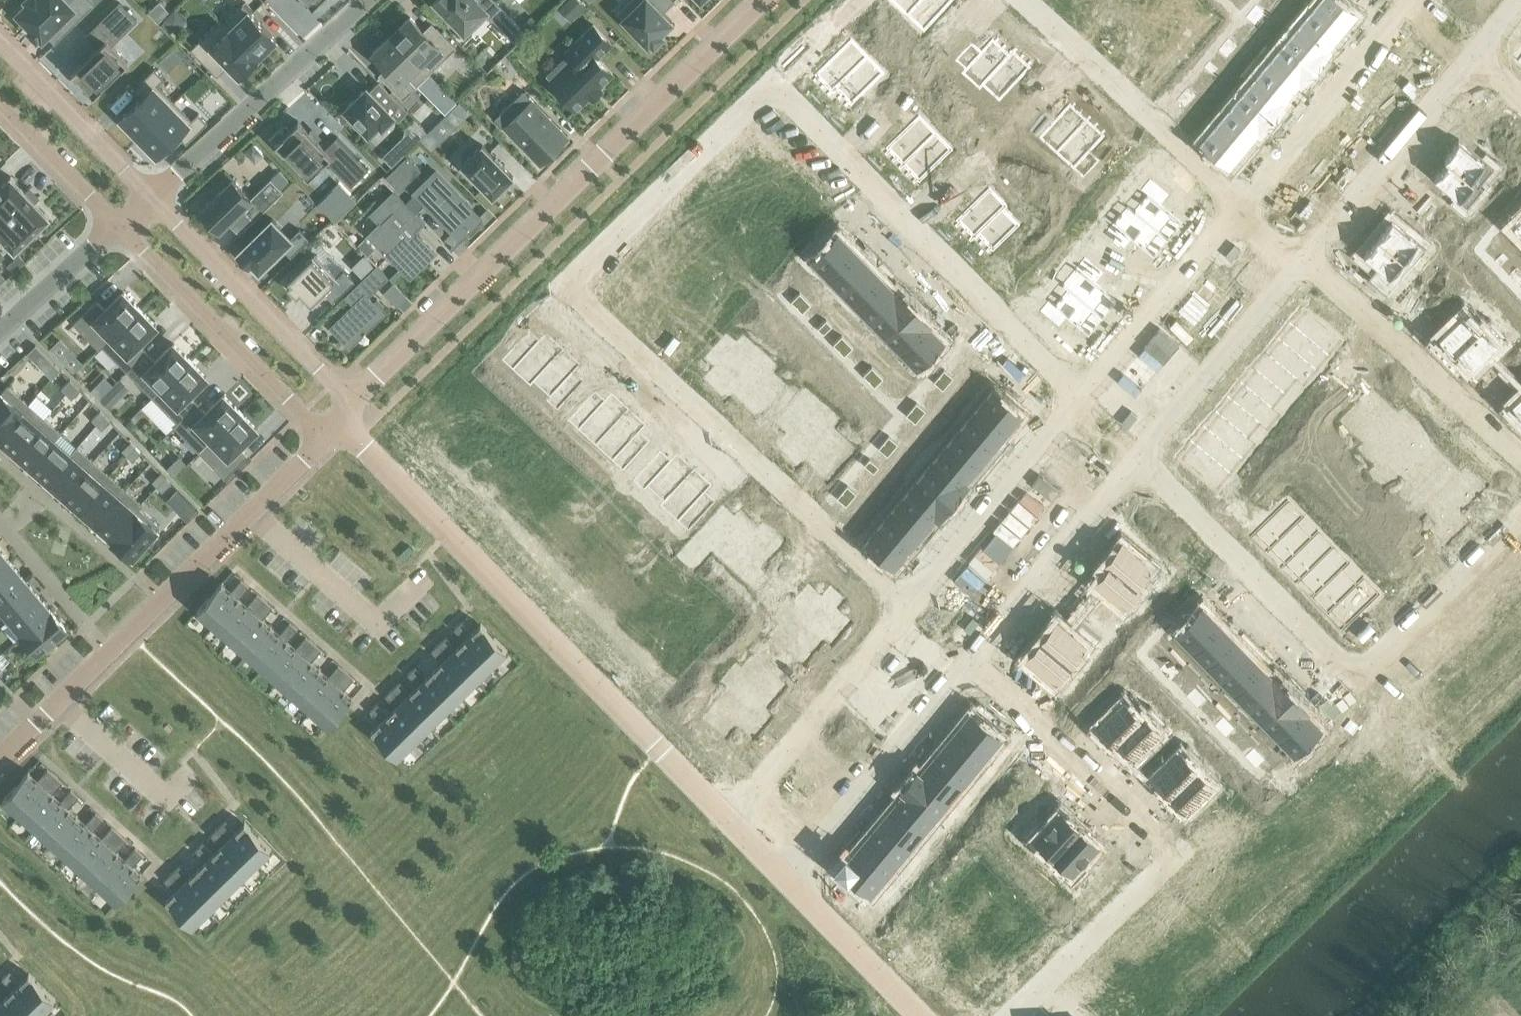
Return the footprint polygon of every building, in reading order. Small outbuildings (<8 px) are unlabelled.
[(63,18),(71,27),(94,5),(89,0),(70,0),(68,2),(67,0),(26,0),(28,2),(17,12),(32,27),(29,30),(37,38),(39,35),(42,38),(63,18)] [(312,7),(314,8),(322,0),(305,0),(312,7)] [(439,5),(437,8),(449,21),(452,18),(464,31),(485,12),(489,17),(499,7),(493,0),(434,0),(439,5)] [(557,9),(569,21),(584,6),(578,0),(566,0),(557,9)] [(671,22),(662,12),(674,1),(673,0),(640,0),(622,18),(648,45),(650,42),(653,45),(663,36),(660,33),(671,22)] [(913,10),(922,0),(902,0),(913,10)] [(913,10),(930,25),(953,0),(922,0),(913,10)] [(1079,8),(1086,0),(1070,0),(1079,8)] [(1316,2),(1344,25),(1355,12),(1340,0),(1317,0),(1316,2)] [(99,45),(72,72),(94,94),(129,61),(112,44),(138,19),(120,1),(87,33),(99,45)] [(1142,28),(1123,49),(1139,64),(1170,30),(1155,16),(1160,10),(1149,1),(1132,19),(1142,28)] [(1316,2),(1302,18),(1330,42),(1344,25),(1316,2)] [(157,4),(148,13),(157,23),(167,13),(157,4)] [(221,19),(220,20),(257,58),(276,39),(257,21),(242,5),(224,23),(221,19)] [(1256,5),(1251,11),(1260,19),(1265,12),(1256,5)] [(1251,11),(1246,17),(1255,25),(1260,19),(1251,11)] [(174,12),(160,25),(169,34),(183,21),(174,12)] [(531,16),(521,26),(527,32),(537,22),(531,16)] [(410,18),(392,36),(429,74),(455,48),(436,28),(428,36),(410,18)] [(1302,18),(1288,35),(1318,60),(1332,43),(1330,42),(1302,18)] [(220,20),(190,49),(210,69),(221,58),(238,76),(257,58),(220,20)] [(612,44),(593,25),(564,52),(574,62),(566,70),(560,63),(547,76),(553,82),(551,85),(575,110),(612,74),(597,58),(612,44)] [(888,25),(880,34),(885,39),(894,31),(888,25)] [(1170,30),(1139,64),(1156,79),(1175,58),(1184,67),(1201,48),(1190,38),(1185,44),(1170,30)] [(894,31),(885,39),(891,45),(899,36),(894,31)] [(880,34),(871,42),(877,48),(885,39),(880,34)] [(1288,35),(1274,51),(1303,75),(1304,77),(1318,60),(1288,35)] [(392,36),(374,53),(392,72),(383,80),(402,100),(429,74),(392,36)] [(1228,38),(1223,44),(1232,52),(1237,46),(1228,38)] [(885,39),(877,48),(883,53),(891,45),(885,39)] [(992,40),(968,67),(986,83),(989,80),(989,79),(1010,56),(1009,55),(992,40)] [(1223,44),(1218,50),(1227,58),(1232,52),(1223,44)] [(840,51),(815,76),(832,93),(835,90),(834,89),(857,68),(856,67),(840,51)] [(1274,51),(1260,68),(1289,92),(1303,75),(1274,51)] [(1010,56),(989,79),(989,80),(1006,95),(1030,68),(1012,52),(1009,55),(1010,56)] [(1209,61),(1204,67),(1213,75),(1218,68),(1209,61)] [(857,68),(834,89),(835,90),(851,106),(876,81),(859,64),(856,67),(857,68)] [(123,121),(120,124),(129,133),(132,130),(139,137),(174,102),(157,84),(163,78),(154,68),(133,89),(141,98),(120,118),(123,121)] [(1260,68),(1247,85),(1277,110),(1291,93),(1289,92),(1260,68)] [(521,72),(512,81),(520,89),(529,79),(521,72)] [(407,111),(378,82),(370,91),(366,88),(344,110),(368,134),(379,124),(382,127),(393,116),(397,120),(407,111)] [(1182,83),(1176,89),(1186,97),(1191,91),(1182,83)] [(1247,85),(1233,101),(1261,125),(1263,126),(1277,110),(1247,85)] [(1176,89),(1171,96),(1181,103),(1186,97),(1176,89)] [(568,137),(523,91),(495,119),(539,165),(568,137)] [(961,96),(953,105),(959,111),(967,102),(961,96)] [(1233,101),(1219,118),(1247,141),(1261,125),(1233,101)] [(174,102),(139,137),(145,143),(142,147),(151,156),(154,152),(157,155),(178,135),(186,143),(207,123),(198,113),(192,119),(174,102)] [(967,102),(959,111),(965,116),(973,107),(967,102)] [(953,105),(945,114),(950,119),(959,111),(953,105)] [(1070,105),(1045,131),(1063,147),(1087,121),(1070,105)] [(959,111),(950,119),(956,125),(965,116),(959,111)] [(1219,118),(1201,139),(1229,163),(1247,141),(1219,118)] [(297,121),(274,143),(308,178),(325,161),(350,187),(368,169),(336,136),(324,148),(297,121)] [(1087,121),(1063,147),(1080,163),(1104,136),(1087,121)] [(912,124),(886,149),(902,166),(928,141),(912,124)] [(431,129),(420,139),(428,148),(440,137),(431,129)] [(1458,139),(1443,158),(1446,161),(1447,160),(1471,179),(1486,162),(1458,139)] [(928,141),(902,166),(919,183),(944,158),(928,141)] [(482,145),(461,165),(492,197),(496,194),(498,196),(512,182),(510,180),(513,177),(482,145)] [(389,150),(381,157),(391,167),(399,160),(389,150)] [(420,170),(407,156),(385,177),(398,191),(420,170)] [(1446,161),(1432,178),(1459,201),(1475,182),(1471,179),(1447,160),(1446,161)] [(1034,167),(1025,175),(1031,181),(1040,172),(1034,167)] [(232,179),(199,210),(220,231),(228,223),(242,209),(253,220),(283,192),(280,189),(289,181),(279,170),(270,179),(250,198),(232,179)] [(435,172),(413,192),(459,239),(481,218),(435,172)] [(1040,172),(1031,181),(1037,186),(1045,178),(1040,172)] [(1025,175),(1017,184),(1023,189),(1031,181),(1025,175)] [(49,217),(10,177),(0,187),(0,235),(15,251),(49,217)] [(1146,195),(1133,211),(1168,240),(1182,223),(1161,205),(1169,195),(1149,179),(1140,190),(1146,195)] [(1031,181),(1023,189),(1029,195),(1037,186),(1031,181)] [(434,253),(415,233),(425,223),(415,214),(405,203),(394,192),(371,214),(380,223),(368,234),(410,277),(434,253)] [(412,196),(405,203),(415,214),(422,207),(412,196)] [(982,196),(957,221),(974,239),(977,235),(976,235),(999,213),(998,212),(982,196)] [(1504,197),(1498,203),(1508,211),(1513,205),(1504,197)] [(1498,203),(1493,209),(1503,217),(1508,211),(1498,203)] [(999,213),(976,235),(977,235),(993,252),(1018,227),(1001,209),(998,212),(999,213)] [(1114,222),(1104,233),(1124,249),(1132,239),(1153,257),(1168,240),(1133,211),(1120,227),(1114,222)] [(1511,224),(1520,235),(1520,214),(1511,224)] [(272,219),(237,253),(249,265),(251,263),(259,271),(282,248),(290,257),(308,239),(299,229),(290,238),(272,219)] [(1391,219),(1376,237),(1404,260),(1419,242),(1391,219)] [(839,234),(812,259),(827,274),(854,249),(839,234)] [(1376,237),(1361,255),(1389,278),(1404,260),(1376,237)] [(364,239),(358,246),(368,256),(375,249),(364,239)] [(854,249),(827,274),(842,290),(868,264),(854,249)] [(1502,252),(1493,260),(1499,266),(1507,258),(1502,252)] [(290,283),(287,286),(296,296),(299,293),(310,304),(323,292),(333,302),(354,281),(343,270),(336,277),(314,255),(287,280),(290,283)] [(363,256),(351,267),(362,277),(373,266),(363,256)] [(1081,273),(1068,289),(1103,318),(1117,301),(1095,283),(1104,273),(1084,257),(1075,268),(1081,273)] [(868,264),(842,290),(857,305),(883,279),(868,264)] [(384,313),(368,297),(388,278),(376,265),(344,297),(352,305),(330,327),(350,347),(384,313)] [(1508,276),(1514,282),(1520,275),(1520,272),(1517,267),(1508,276)] [(1437,277),(1432,283),(1441,291),(1446,285),(1437,277)] [(883,279),(857,305),(872,320),(898,294),(883,279)] [(394,283),(385,292),(404,311),(412,302),(394,283)] [(1432,283),(1427,289),(1436,297),(1441,291),(1432,283)] [(1510,288),(1502,296),(1507,302),(1516,293),(1510,288)] [(1048,300),(1039,311),(1058,327),(1067,317),(1088,335),(1103,318),(1068,289),(1054,305),(1048,300)] [(73,324),(98,349),(139,309),(122,292),(105,309),(96,301),(73,324)] [(898,294),(872,320),(886,335),(915,308),(900,293),(898,294)] [(1507,302),(1513,307),(1520,299),(1516,293),(1507,302)] [(795,297),(786,305),(792,311),(800,303),(795,297)] [(800,303),(792,311),(798,317),(806,308),(800,303)] [(915,308),(886,335),(901,350),(928,325),(929,323),(915,308)] [(127,372),(146,352),(138,344),(156,326),(139,309),(98,349),(99,350),(102,347),(127,372)] [(1303,310),(1290,325),(1322,352),(1335,337),(1306,312),(1303,310)] [(1463,312),(1437,337),(1454,355),(1458,351),(1457,351),(1479,329),(1479,328),(1463,312)] [(827,320),(818,328),(824,334),(832,325),(827,320)] [(928,325),(901,350),(916,366),(942,340),(928,325)] [(1290,325),(1278,340),(1310,367),(1322,352),(1290,325)] [(1479,329),(1457,351),(1458,351),(1473,367),(1499,342),(1482,325),(1479,328),(1479,329)] [(524,336),(502,361),(513,371),(519,364),(536,379),(565,347),(547,331),(534,346),(524,336)] [(842,335),(833,343),(839,349),(847,341),(842,335)] [(60,339),(50,349),(72,372),(82,362),(60,339)] [(1278,340),(1266,355),(1298,382),(1310,367),(1278,340)] [(847,341),(839,349),(844,355),(853,347),(847,341)] [(155,361),(146,352),(127,372),(152,397),(190,361),(173,343),(155,361)] [(824,344),(815,352),(821,358),(830,350),(824,344)] [(35,345),(27,354),(32,359),(41,351),(35,345)] [(565,347),(536,379),(552,394),(546,401),(557,411),(579,387),(570,378),(582,363),(565,347)] [(718,349),(708,359),(718,368),(709,378),(727,395),(757,362),(756,362),(755,364),(737,347),(728,358),(718,349)] [(1265,355),(1253,369),(1253,370),(1285,396),(1298,382),(1266,355),(1265,355)] [(206,378),(190,361),(152,397),(176,423),(173,426),(174,427),(197,404),(188,395),(206,378)] [(757,362),(727,395),(728,395),(730,393),(743,405),(746,401),(757,411),(782,385),(757,362)] [(51,378),(60,370),(55,365),(46,373),(51,378)] [(872,366),(863,374),(869,380),(877,372),(872,366)] [(946,367),(941,373),(950,381),(955,375),(946,367)] [(1352,367),(1347,373),(1357,381),(1362,375),(1352,367)] [(1253,370),(1241,384),(1273,411),(1285,396),(1253,370)] [(877,372),(869,380),(874,386),(883,377),(877,372)] [(941,373),(935,380),(945,387),(950,381),(941,373)] [(1347,373),(1342,379),(1352,387),(1357,381),(1347,373)] [(66,394),(74,385),(69,380),(61,389),(66,394)] [(1241,384),(1229,399),(1261,426),(1273,411),(1241,384)] [(80,390),(74,385),(66,394),(71,399),(80,390)] [(28,404),(7,386),(0,394),(0,436),(28,404)] [(94,387),(90,391),(99,399),(102,395),(94,387)] [(992,390),(979,405),(1007,429),(1020,414),(992,390)] [(102,395),(99,399),(106,406),(113,399),(106,392),(102,395)] [(590,396),(567,421),(579,431),(585,424),(601,439),(630,408),(613,392),(600,406),(590,396)] [(1374,393),(1345,421),(1368,445),(1403,411),(1402,410),(1396,416),(1374,393)] [(1510,404),(1520,415),(1520,393),(1510,404)] [(197,404),(174,427),(199,452),(240,412),(223,395),(205,412),(197,404)] [(1328,396),(1323,403),(1332,410),(1337,404),(1328,396)] [(1229,399),(1216,414),(1248,441),(1261,426),(1229,399)] [(918,400),(913,407),(922,414),(927,408),(918,400)] [(1323,403),(1318,408),(1327,416),(1332,410),(1323,403)] [(0,436),(0,440),(15,453),(44,419),(28,404),(0,436)] [(979,405),(965,422),(993,446),(1007,429),(979,405)] [(913,407),(908,413),(917,420),(922,414),(913,407)] [(630,408),(601,439),(618,454),(611,461),(622,471),(645,447),(635,438),(648,424),(630,408)] [(91,420),(96,425),(105,416),(100,411),(91,420)] [(890,411),(881,420),(887,426),(896,417),(890,411)] [(1403,411),(1368,445),(1368,446),(1370,444),(1386,460),(1382,463),(1393,474),(1403,465),(1393,455),(1420,429),(1403,411)] [(240,412),(199,452),(224,478),(247,455),(239,447),(257,429),(240,412)] [(790,415),(781,425),(791,434),(781,444),(800,461),(830,429),(829,428),(827,430),(809,414),(800,424),(790,415)] [(1216,414),(1204,429),(1236,455),(1248,441),(1216,414)] [(105,416),(96,425),(101,430),(110,422),(105,416)] [(31,467),(61,433),(44,419),(15,453),(31,467)] [(131,419),(125,424),(130,430),(136,425),(131,419)] [(965,422),(951,439),(980,462),(993,446),(965,422)] [(830,429),(800,461),(800,462),(803,459),(816,471),(819,468),(830,478),(854,451),(830,429)] [(1204,429),(1192,443),(1224,470),(1236,455),(1204,429)] [(1309,431),(1304,437),(1313,444),(1318,438),(1309,431)] [(47,481),(77,447),(61,433),(31,467),(47,481)] [(890,434),(885,440),(894,447),(900,441),(890,434)] [(1304,437),(1299,443),(1308,450),(1313,444),(1304,437)] [(951,439),(937,455),(966,479),(980,462),(951,439)] [(885,440),(880,446),(889,454),(894,447),(885,440)] [(126,456),(135,447),(130,442),(121,451),(126,456)] [(1192,443),(1179,459),(1211,486),(1224,470),(1192,443)] [(1315,444),(1306,452),(1312,458),(1320,450),(1315,444)] [(77,447),(47,481),(63,495),(93,461),(77,447)] [(140,453),(135,447),(126,456),(132,461),(140,453)] [(1437,451),(1407,479),(1431,503),(1466,469),(1465,468),(1459,474),(1437,451)] [(656,457),(633,481),(644,491),(651,484),(667,499),(696,468),(678,452),(666,466),(656,457)] [(937,455),(924,472),(954,497),(968,480),(966,479),(937,455)] [(871,456),(866,462),(875,470),(881,464),(871,456)] [(1278,456),(1274,462),(1283,469),(1288,463),(1278,456)] [(79,510),(109,476),(93,461),(63,495),(79,510)] [(1274,462),(1269,468),(1278,475),(1283,469),(1274,462)] [(172,464),(166,469),(174,476),(179,471),(172,464)] [(696,468),(667,499),(672,503),(684,514),(677,521),(688,532),(711,507),(701,498),(713,484),(696,468)] [(1466,469),(1431,503),(1431,504),(1433,502),(1449,518),(1445,522),(1456,532),(1466,523),(1456,513),(1483,487),(1466,469)] [(924,472),(910,488),(938,512),(940,513),(954,497),(924,472)] [(157,487),(165,478),(160,473),(152,482),(157,487)] [(126,490),(109,476),(79,510),(96,524),(126,490)] [(171,483),(165,478),(157,487),(162,492),(171,483)] [(844,479),(838,485),(848,493),(853,487),(844,479)] [(1332,479),(1323,487),(1329,493),(1337,485),(1332,479)] [(838,485),(833,491),(843,499),(848,493),(838,485)] [(1254,485),(1249,491),(1258,499),(1263,493),(1254,485)] [(1337,485),(1329,493),(1334,498),(1343,490),(1337,485)] [(910,488),(896,505),(924,529),(938,512),(910,488)] [(142,504),(126,490),(96,524),(112,538),(142,504)] [(177,490),(168,499),(176,506),(184,498),(177,490)] [(1249,491),(1244,497),(1253,505),(1258,499),(1249,491)] [(1372,501),(1363,509),(1369,515),(1377,507),(1372,501)] [(142,504),(112,538),(133,557),(160,526),(139,508),(142,505),(142,504)] [(896,505),(882,522),(910,545),(924,529),(896,505)] [(1281,508),(1251,537),(1267,553),(1297,524),(1281,508)] [(722,511),(681,556),(694,568),(714,547),(729,561),(762,525),(756,531),(740,516),(734,522),(722,511)] [(1358,514),(1349,522),(1355,528),(1363,519),(1358,514)] [(1363,519),(1355,528),(1360,533),(1369,525),(1363,519)] [(882,522),(866,541),(894,565),(910,545),(882,522)] [(1297,524),(1267,553),(1282,568),(1312,539),(1297,524)] [(762,525),(729,561),(730,562),(732,560),(748,575),(745,579),(756,589),(765,579),(755,570),(780,542),(762,525)] [(1312,539),(1282,568),(1297,584),(1327,555),(1312,539)] [(1122,542),(1106,561),(1110,564),(1110,563),(1134,583),(1135,582),(1149,565),(1122,542)] [(408,545),(398,555),(403,560),(413,551),(408,545)] [(1388,545),(1379,554),(1384,560),(1394,550),(1388,545)] [(10,562),(0,550),(0,570),(10,562)] [(1394,550),(1384,560),(1390,565),(1399,556),(1394,550)] [(1327,555),(1297,584),(1312,599),(1342,570),(1327,555)] [(23,578),(10,562),(0,570),(0,598),(23,578)] [(1110,564),(1095,581),(1123,604),(1138,585),(1135,582),(1134,583),(1110,563),(1110,564)] [(1312,599),(1311,601),(1326,616),(1327,615),(1357,586),(1342,570),(1312,599)] [(9,618),(37,595),(23,578),(0,598),(0,607),(9,618)] [(196,611),(213,626),(238,597),(239,598),(249,586),(241,579),(231,591),(222,582),(196,611)] [(1357,586),(1327,615),(1343,631),(1373,602),(1357,586)] [(794,610),(794,611),(831,642),(847,623),(833,611),(842,600),(831,592),(822,602),(812,593),(796,611),(794,610)] [(213,626),(229,640),(264,600),(257,594),(247,605),(239,598),(238,597),(213,626)] [(9,618),(23,635),(51,611),(51,610),(51,611),(37,595),(9,618)] [(229,640),(246,655),(271,626),(262,618),(272,607),(264,600),(229,640)] [(1167,600),(1162,606),(1171,614),(1176,608),(1167,600)] [(1162,606),(1157,612),(1166,620),(1171,614),(1162,606)] [(1203,606),(1176,632),(1190,646),(1216,620),(1203,606)] [(51,611),(23,635),(38,652),(66,629),(51,611)] [(794,611),(772,636),(804,662),(824,637),(831,642),(794,611)] [(736,617),(731,623),(741,631),(746,625),(736,617)] [(1216,620),(1190,646),(1205,661),(1231,635),(1216,620)] [(454,629),(464,639),(491,667),(507,651),(480,623),(472,632),(461,621),(454,629)] [(1056,621),(1041,639),(1069,662),(1084,644),(1056,621)] [(246,655),(262,669),(287,640),(297,629),(289,622),(279,633),(271,626),(246,655)] [(731,623),(726,629),(736,637),(741,631),(731,623)] [(1231,635),(1205,661),(1220,676),(1246,651),(1231,635)] [(262,669),(278,683),(313,643),(305,636),(296,648),(287,640),(262,669)] [(446,636),(438,644),(475,682),(491,667),(464,639),(456,647),(446,636)] [(1041,639),(1026,657),(1054,680),(1069,662),(1041,639)] [(278,683),(294,697),(320,669),(311,661),(321,650),(313,643),(278,683)] [(441,661),(433,669),(460,697),(475,682),(438,644),(431,651),(441,661)] [(1246,651),(1220,676),(1235,692),(1261,666),(1246,651)] [(1165,659),(1156,667),(1162,673),(1170,664),(1165,659)] [(700,661),(695,667),(704,675),(709,669),(700,661)] [(752,661),(730,686),(768,718),(768,717),(762,712),(783,687),(752,661)] [(1170,664),(1162,673),(1167,678),(1176,670),(1170,664)] [(294,697),(311,712),(346,672),(338,665),(328,676),(320,669),(294,697)] [(1261,666),(1235,692),(1250,707),(1276,682),(1261,666)] [(407,674),(418,685),(418,684),(444,712),(460,697),(433,669),(425,677),(415,667),(407,674)] [(346,672),(311,712),(327,726),(353,698),(344,690),(353,678),(346,672)] [(1102,679),(1097,685),(1106,692),(1111,686),(1102,679)] [(1276,682),(1250,707),(1265,723),(1293,695),(1278,680),(1276,682)] [(399,682),(392,689),(429,727),(444,712),(418,684),(418,685),(410,692),(399,682)] [(1163,683),(1155,691),(1160,697),(1169,688),(1163,683)] [(1097,685),(1091,691),(1101,699),(1106,692),(1097,685)] [(720,711),(710,723),(725,735),(735,723),(752,737),(768,718),(730,686),(730,687),(732,689),(716,707),(720,711)] [(1169,688),(1160,697),(1166,703),(1175,694),(1169,688)] [(395,707),(387,714),(387,715),(413,742),(429,727),(392,689),(385,696),(395,707)] [(1195,689),(1186,698),(1192,704),(1201,695),(1195,689)] [(1201,695),(1192,704),(1198,709),(1206,701),(1201,695)] [(1293,695),(1265,723),(1280,738),(1307,713),(1308,711),(1293,695)] [(1124,700),(1098,725),(1115,742),(1119,739),(1118,738),(1140,717),(1139,716),(1124,700)] [(387,715),(387,714),(377,704),(369,711),(380,722),(371,730),(397,758),(413,742),(387,715)] [(1140,717),(1118,738),(1119,739),(1134,755),(1160,730),(1143,712),(1139,716),(1140,717)] [(971,713),(958,729),(986,752),(999,736),(971,713)] [(1307,713),(1280,738),(1294,752),(1320,726),(1307,713)] [(1225,720),(1217,729),(1222,734),(1231,726),(1225,720)] [(1231,726),(1222,734),(1228,740),(1236,732),(1231,726)] [(958,729),(945,744),(973,767),(986,752),(958,729)] [(1216,737),(1208,745),(1213,751),(1222,743),(1216,737)] [(1222,743),(1213,751),(1219,757),(1228,749),(1222,743)] [(945,744),(932,760),(960,783),(973,767),(945,744)] [(1180,751),(1155,776),(1171,793),(1197,768),(1180,751)] [(1251,755),(1243,764),(1248,770),(1257,761),(1251,755)] [(917,771),(916,772),(947,798),(960,783),(932,760),(920,774),(917,771)] [(1257,761),(1248,770),(1254,775),(1262,767),(1257,761)] [(1197,768),(1171,793),(1187,809),(1213,784),(1197,768)] [(3,800),(19,815),(55,775),(47,769),(37,780),(28,771),(3,800)] [(916,772),(903,787),(934,813),(947,798),(916,772)] [(1023,773),(1018,779),(1027,787),(1032,781),(1023,773)] [(19,815),(35,829),(61,801),(52,793),(62,782),(55,775),(19,815)] [(1018,779),(1013,785),(1022,793),(1027,787),(1018,779)] [(906,791),(894,806),(921,829),(934,813),(903,787),(902,788),(906,791)] [(35,829),(51,844),(77,815),(68,808),(78,797),(70,790),(61,801),(35,829)] [(997,804),(992,810),(1001,817),(1007,811),(997,804)] [(894,806),(881,821),(909,844),(921,829),(894,806)] [(992,810),(987,816),(996,824),(1001,817),(992,810)] [(1037,818),(1020,835),(1031,845),(1037,838),(1054,854),(1079,827),(1062,811),(1047,827),(1037,818)] [(51,844),(67,858),(93,830),(103,819),(95,812),(85,823),(77,815),(51,844)] [(225,820),(218,827),(255,865),(271,850),(244,822),(235,831),(225,820)] [(881,821),(868,836),(896,859),(909,844),(881,821)] [(67,858),(83,873),(119,833),(111,826),(101,837),(93,830),(67,858)] [(221,845),(213,853),(239,880),(255,865),(218,827),(210,835),(221,845)] [(1079,827),(1054,854),(1071,870),(1065,877),(1075,886),(1091,869),(1081,859),(1096,843),(1079,827)] [(83,873),(99,887),(125,859),(117,851),(126,840),(119,833),(83,873)] [(972,834),(967,840),(976,848),(981,842),(972,834)] [(868,836),(856,852),(883,875),(896,859),(868,836)] [(967,840),(962,847),(971,854),(976,848),(967,840)] [(205,860),(197,868),(224,896),(239,880),(213,853),(203,842),(195,850),(205,860)] [(125,859),(99,887),(116,902),(135,882),(142,874),(133,866),(143,855),(135,847),(125,859)] [(846,856),(838,865),(848,873),(870,891),(883,875),(856,852),(850,859),(846,856)] [(946,865),(941,871),(950,879),(955,873),(946,865)] [(179,866),(171,873),(209,911),(224,896),(197,868),(189,876),(179,866)] [(941,871),(936,877),(945,885),(950,879),(941,871)] [(209,911),(171,873),(164,880),(174,891),(166,899),(192,926),(209,911)] [(1018,881),(1010,889),(1015,895),(1024,886),(1018,881)] [(926,900),(921,906),(930,914),(935,908),(926,900)] [(921,906),(916,913),(925,920),(930,914),(921,906)] [(12,989),(39,1015),(55,1000),(29,973),(20,982),(9,971),(2,978),(12,989)] [(9,1015),(39,1015),(12,989),(4,997),(0,992),(0,1007),(9,1015)] [(0,1007),(0,1015),(9,1015),(0,1007)]
